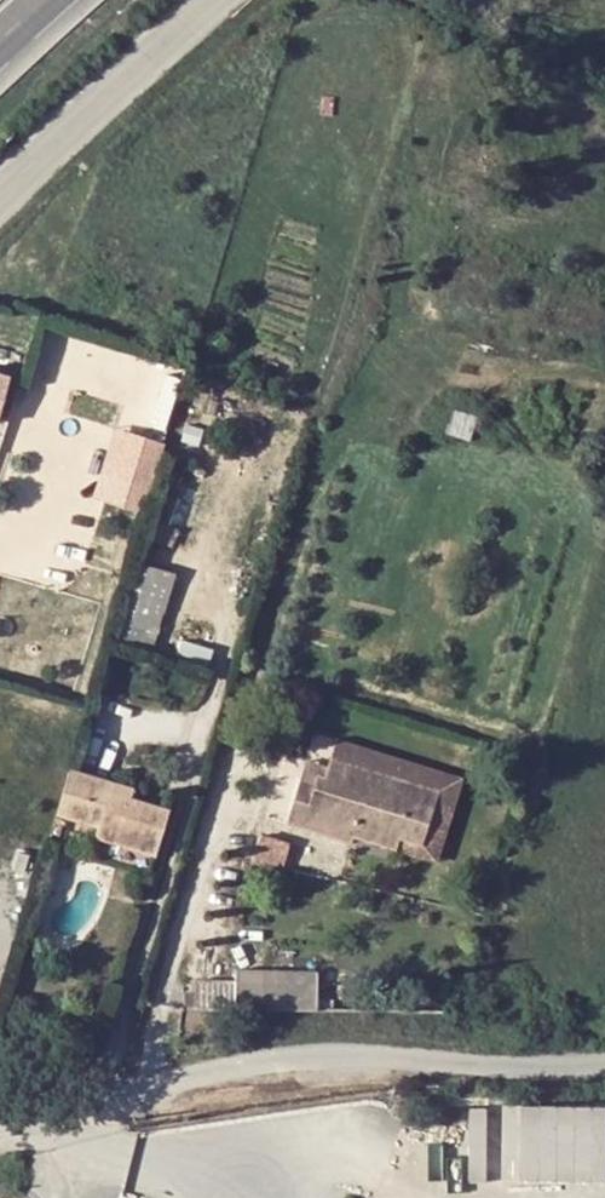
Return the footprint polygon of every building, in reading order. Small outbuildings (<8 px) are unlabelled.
[(10,377),(0,373),(0,411),(10,377)] [(139,560),(117,631),(153,643),(176,572),(139,560)] [(464,779),(338,740),(326,778),(317,775),(314,787),(299,782),(287,823),(351,843),(353,837),(438,863),(464,779)] [(70,769),(58,812),(99,825),(96,835),(158,854),(171,811),(132,799),(135,788),(70,769)] [(259,834),(257,858),(285,861),(287,837),(259,834)] [(197,983),(197,1010),(318,1012),(316,971),(235,972),(235,984),(197,983)]
